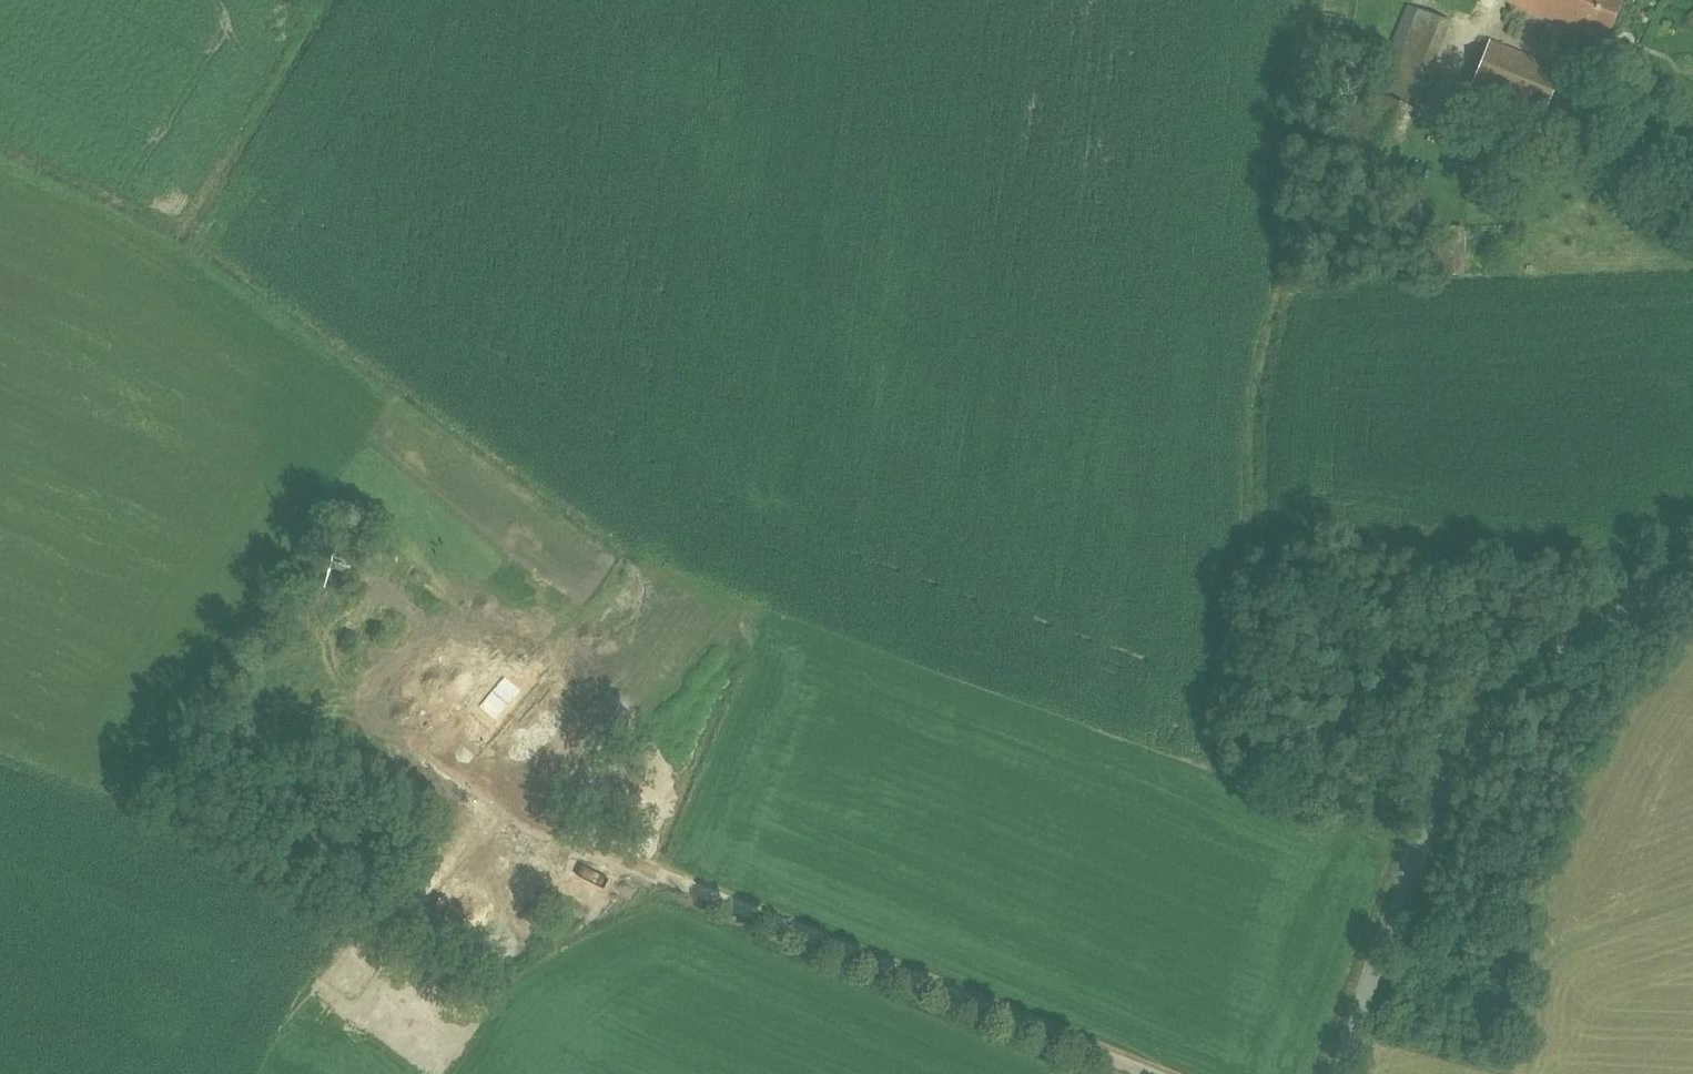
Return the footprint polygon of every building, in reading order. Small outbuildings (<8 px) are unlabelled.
[(1507,1),(1548,18),(1577,30),(1577,28),(1606,40),(1623,0),(1507,0),(1507,1)] [(1409,5),(1383,70),(1393,74),(1390,83),(1420,96),(1431,70),(1404,59),(1418,24),(1438,32),(1443,18),(1409,5)] [(1491,40),(1471,87),(1544,116),(1564,69),(1491,40)] [(455,697),(439,717),(476,749),(493,729),(491,727),(508,707),(520,717),(537,696),(539,698),(550,685),(548,684),(563,666),(534,642),(474,713),(455,697)]
